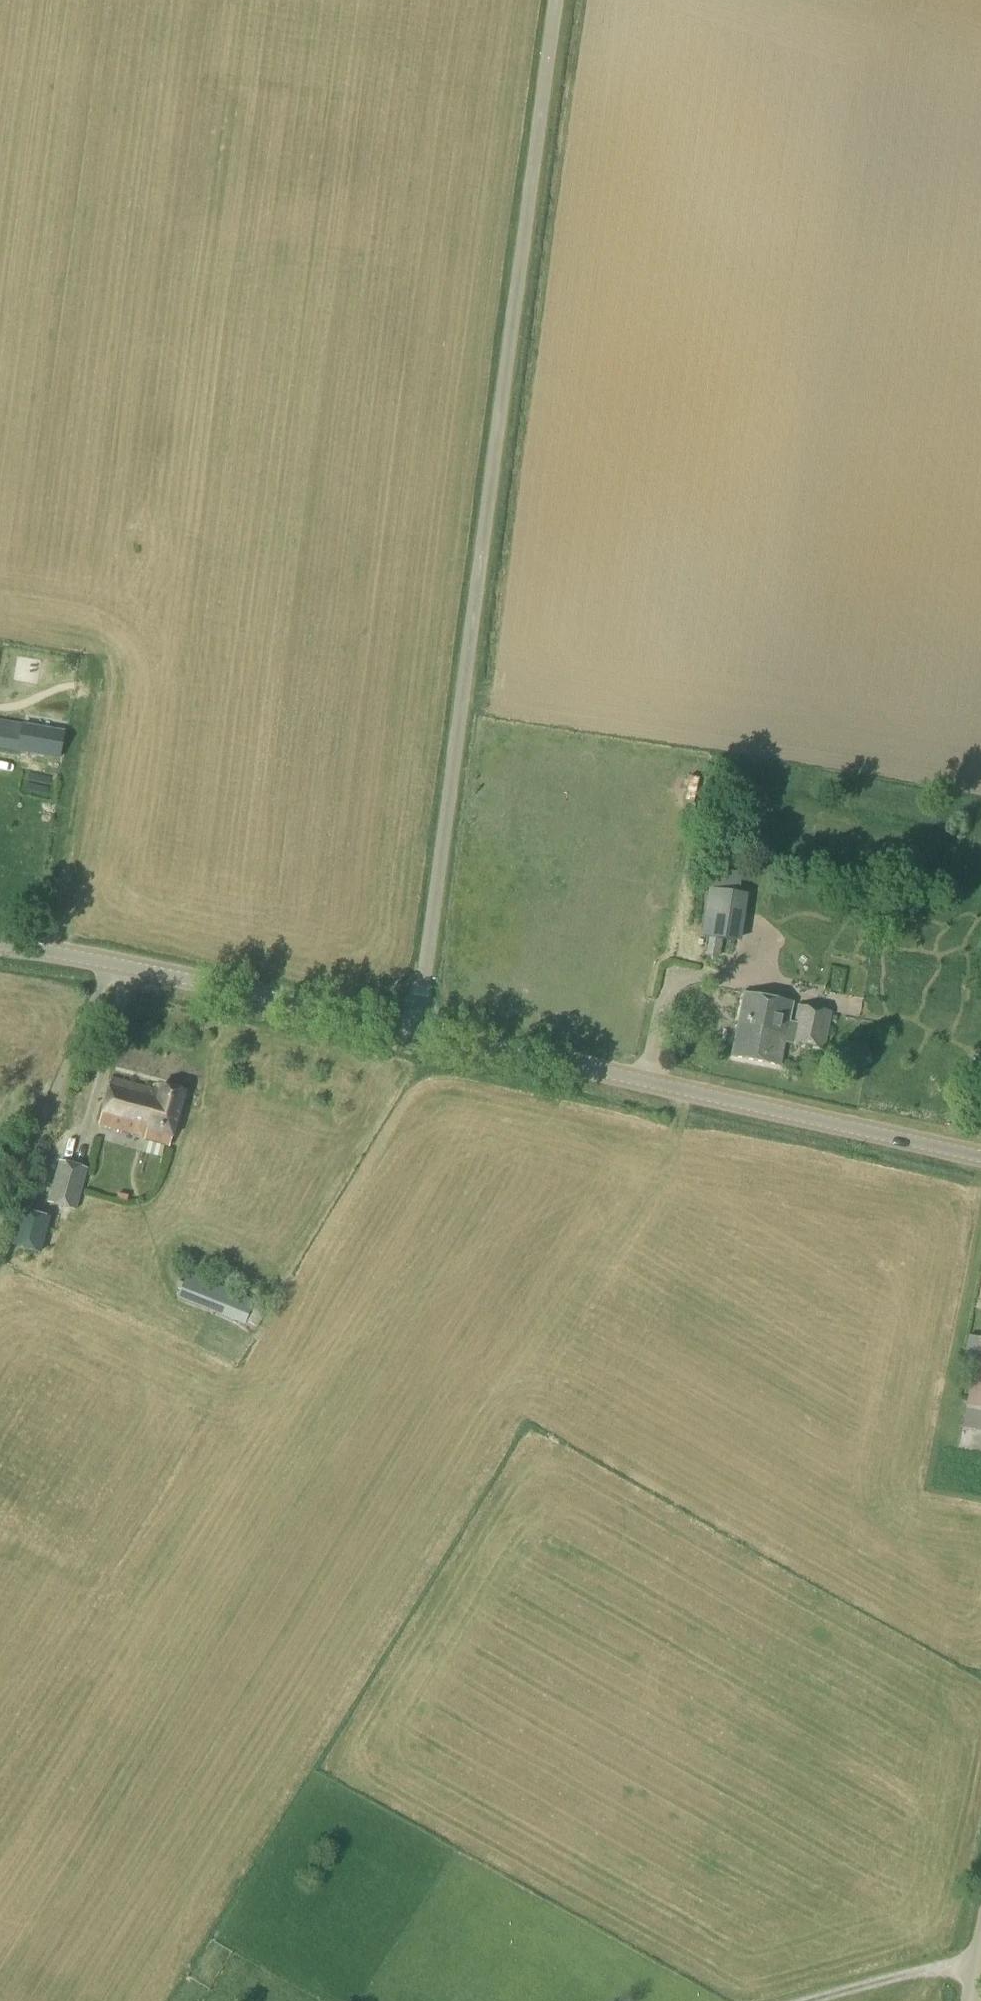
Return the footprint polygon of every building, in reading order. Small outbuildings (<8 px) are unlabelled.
[(0,725),(0,750),(57,761),(62,734),(1,723),(1,726),(0,725)] [(791,1026),(785,1025),(789,1007),(741,996),(727,1061),(776,1071),(782,1046),(819,1054),(828,1015),(795,1008),(791,1026)] [(158,1094),(109,1079),(95,1125),(143,1140),(143,1141),(166,1148),(182,1094),(160,1087),(158,1094)] [(76,1212),(87,1169),(59,1161),(47,1204),(76,1212)] [(253,1302),(186,1274),(182,1284),(177,1282),(174,1288),(180,1291),(176,1299),(243,1327),(253,1302)] [(969,1337),(964,1364),(974,1366),(959,1442),(969,1444),(972,1431),(980,1433),(980,1339),(969,1337)]
